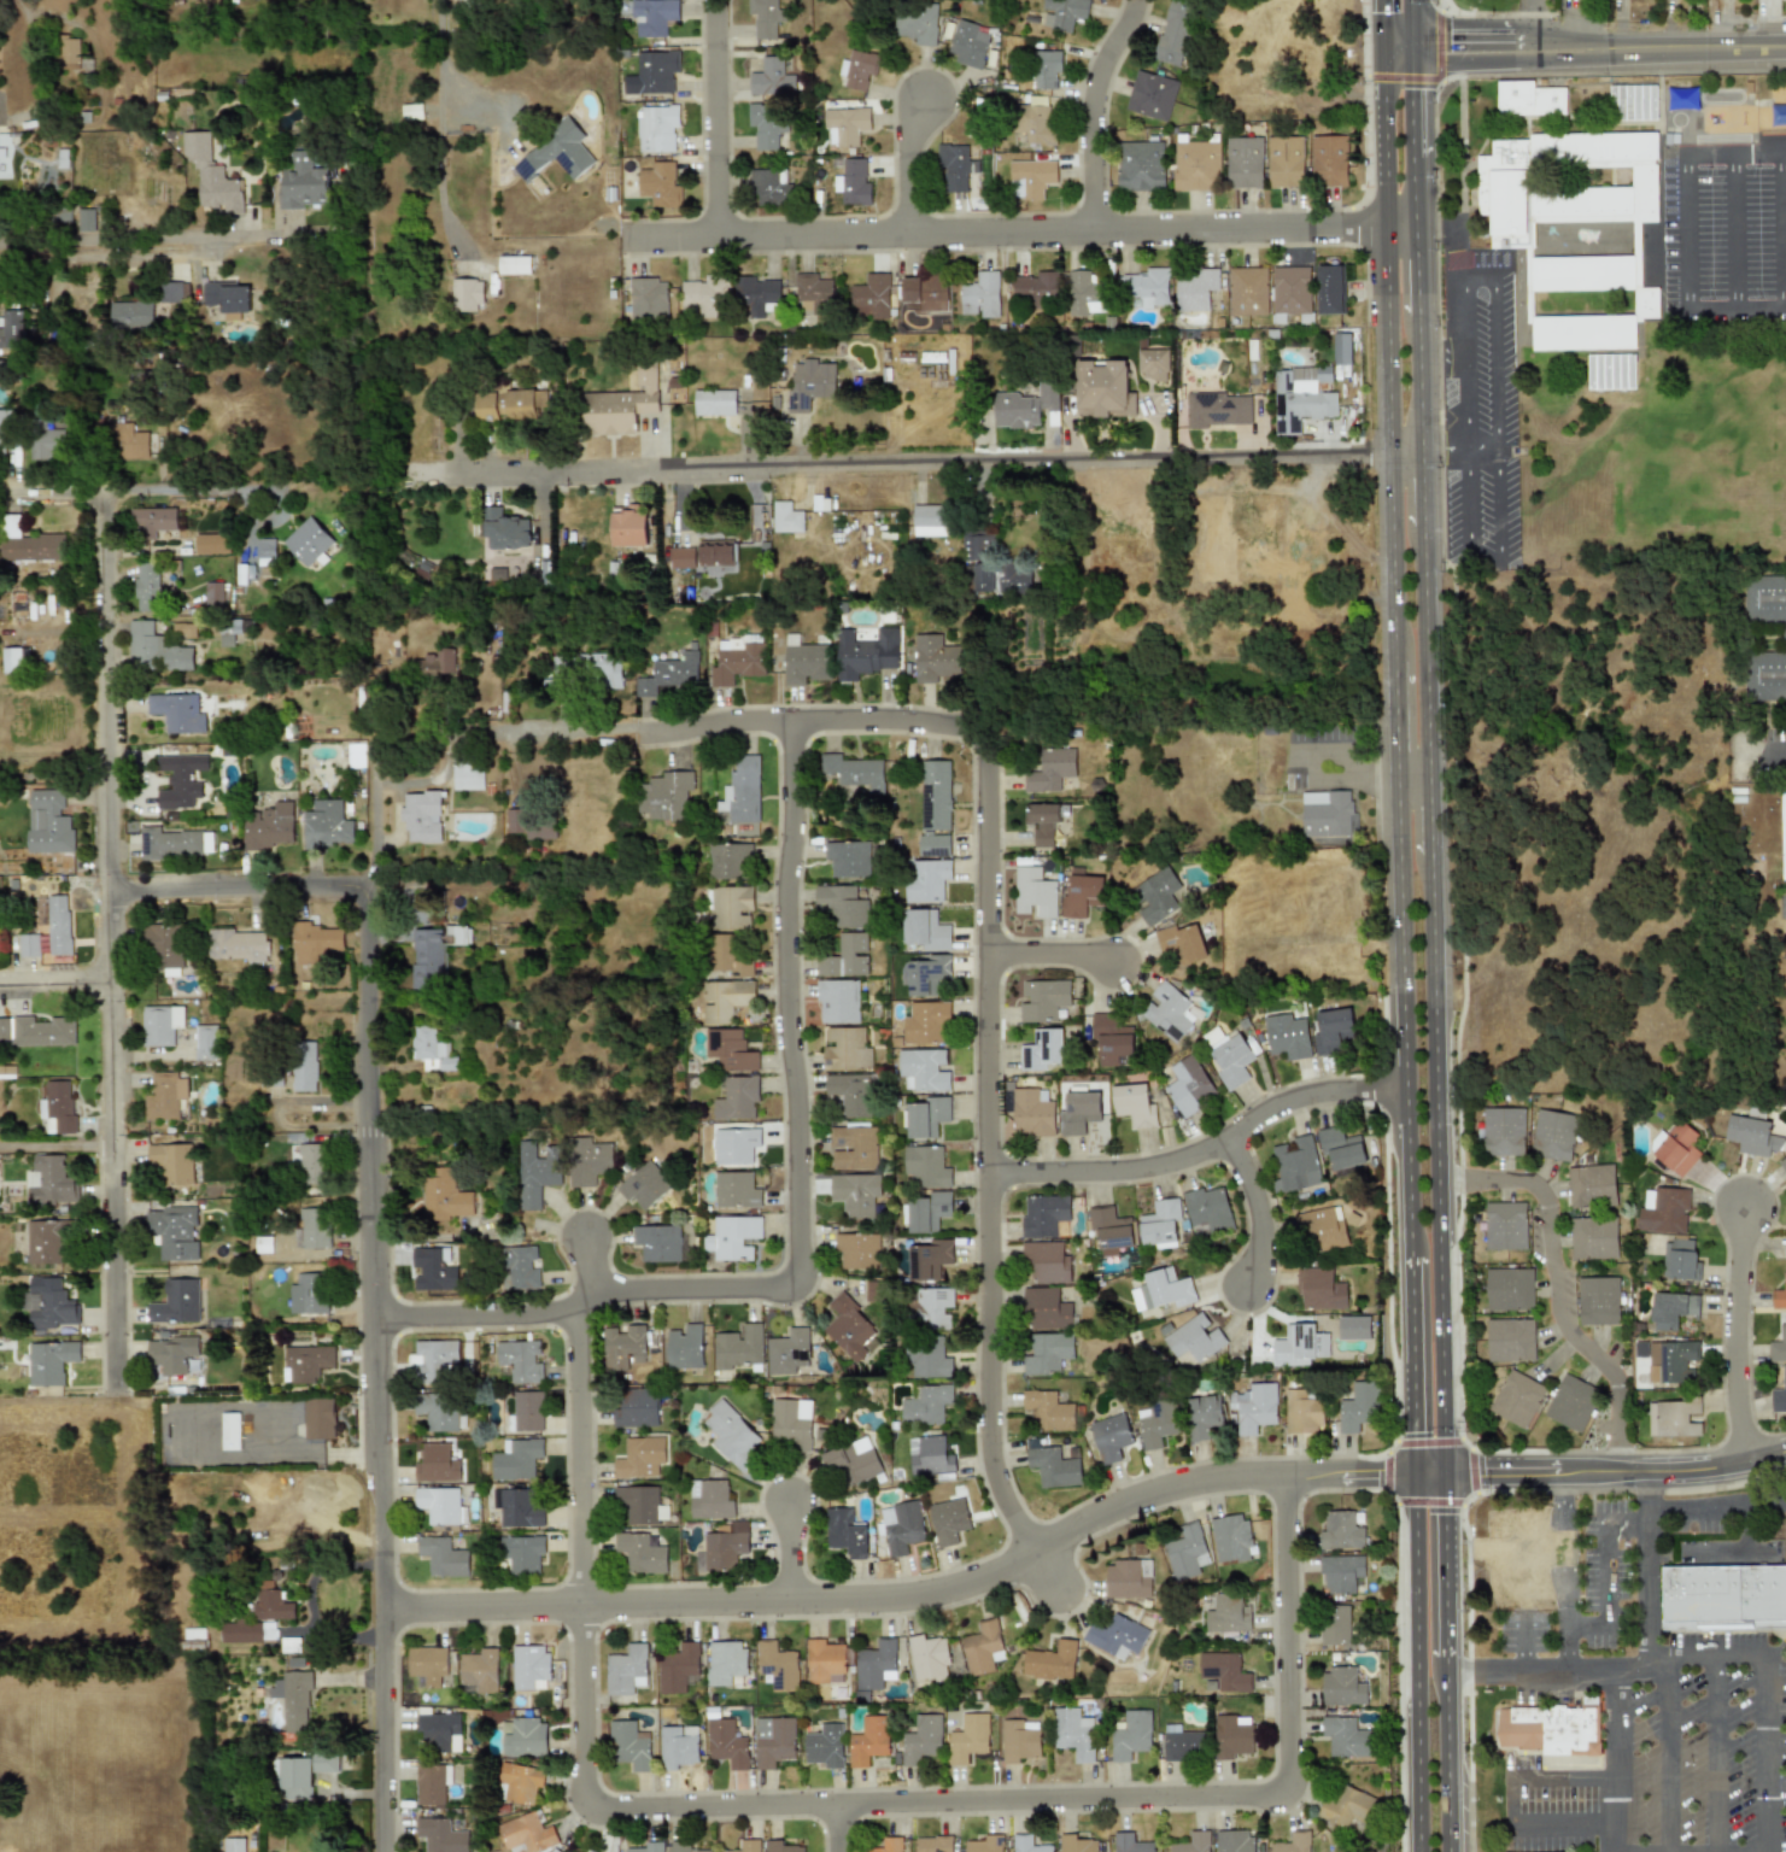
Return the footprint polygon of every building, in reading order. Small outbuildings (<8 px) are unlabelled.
[(666,37),(666,24),(679,24),(679,0),(632,0),(632,37),(666,37)] [(786,5),(773,5),(774,0),(749,0),(749,39),(774,39),(774,27),(786,27),(786,5)] [(1073,33),(1074,22),(1089,23),(1091,0),(1048,0),(1047,12),(1026,11),(1024,27),(1073,33)] [(1182,68),(1200,5),(1181,0),(1170,0),(1154,59),(1182,68)] [(938,45),(938,2),(896,2),(896,34),(907,34),(907,45),(938,45)] [(982,69),(994,29),(959,18),(947,58),(982,69)] [(78,37),(54,37),(54,69),(80,69),(78,37)] [(621,98),(667,98),(667,86),(680,84),(680,49),(633,51),(633,77),(621,77),(621,98)] [(880,54),(855,49),(854,61),(842,59),(839,74),(848,75),(845,88),(873,93),(880,54)] [(1062,51),(1033,51),(1033,89),(1062,89),(1062,51)] [(761,69),(749,69),(749,94),(789,94),(789,55),(761,55),(761,69)] [(1125,111),(1167,122),(1179,80),(1136,69),(1125,111)] [(1497,113),(1565,111),(1564,84),(1533,84),(1533,77),(1495,77),(1497,113)] [(1609,83),(1656,82),(1657,117),(1610,118),(1609,83)] [(1668,84),(1668,109),(1698,109),(1698,84),(1668,84)] [(786,139),(786,115),(774,115),(774,102),(751,102),(751,150),(774,150),(774,139),(786,139)] [(1772,123),(1785,123),(1785,102),(1772,102),(1772,123)] [(402,121),(422,119),(421,104),(400,105),(402,121)] [(1056,145),(1056,117),(1046,117),(1046,104),(1013,104),(1013,131),(1026,131),(1026,145),(1056,145)] [(637,153),(680,153),(680,105),(637,105),(637,153)] [(825,107),(825,135),(836,135),(836,147),(857,147),(857,134),(871,134),(871,107),(825,107)] [(584,134),(569,116),(510,165),(526,184),(555,160),(572,181),(593,164),(574,141),(584,134)] [(1489,139),(1489,153),(1476,154),(1477,213),(1488,213),(1489,247),(1524,246),(1527,322),(1532,322),(1532,348),(1636,347),(1635,321),(1642,320),(1642,315),(1658,315),(1657,287),(1641,286),(1640,221),(1657,219),(1656,130),(1529,133),(1529,137),(1489,139)] [(211,131),(182,131),(183,160),(195,160),(198,211),(244,209),(242,177),(227,178),(227,162),(212,163),(211,131)] [(1173,191),(1222,191),(1222,134),(1173,134),(1173,191)] [(1312,186),(1358,186),(1358,164),(1348,164),(1348,135),(1312,135),(1312,186)] [(1228,188),(1264,188),(1264,136),(1228,136),(1228,188)] [(1305,187),(1305,136),(1269,136),(1269,187),(1305,187)] [(1115,141),(1115,191),(1166,191),(1166,141),(1115,141)] [(978,156),(965,156),(966,145),(937,143),(937,169),(941,169),(941,188),(966,188),(966,180),(978,180),(978,156)] [(279,210),(329,209),(328,163),(316,164),(316,150),(291,151),(292,170),(279,170),(279,210)] [(835,193),(844,193),(844,205),(871,205),(871,158),(847,158),(847,170),(835,170),(835,193)] [(1056,160),(1011,160),(1011,186),(1020,186),(1020,200),(1046,200),(1046,186),(1056,186),(1056,160)] [(639,197),(652,197),(652,207),(679,207),(679,162),(639,162),(639,197)] [(791,168),(750,168),(750,205),(791,205),(791,168)] [(94,230),(94,210),(77,209),(77,230),(94,230)] [(531,274),(531,257),(498,257),(498,274),(531,274)] [(1341,265),(1316,266),(1317,315),(1342,313),(1341,265)] [(1308,266),(1271,268),(1273,315),(1311,313),(1308,266)] [(1169,305),(1167,268),(1146,268),(1146,275),(1115,275),(1117,299),(1141,298),(1142,306),(1169,305)] [(1267,268),(1229,268),(1229,315),(1267,315),(1267,268)] [(997,270),(976,270),(976,283),(961,283),(961,313),(978,313),(978,317),(999,317),(997,270)] [(1219,270),(1176,270),(1176,312),(1210,311),(1208,289),(1219,289),(1219,270)] [(1058,295),(1058,271),(1036,271),(1036,276),(1012,276),(1013,297),(1058,295)] [(816,272),(797,274),(797,315),(832,315),(831,280),(816,280),(816,272)] [(889,316),(888,272),(865,274),(865,285),(849,286),(849,317),(889,316)] [(680,282),(681,317),(726,316),(726,275),(704,275),(704,281),(680,282)] [(903,276),(902,310),(947,311),(948,276),(903,276)] [(1105,313),(1103,276),(1067,277),(1068,315),(1105,313)] [(451,310),(481,311),(482,280),(451,279),(451,310)] [(630,280),(631,317),(667,316),(666,279),(630,280)] [(779,280),(734,280),(734,306),(753,306),(753,304),(779,304),(779,280)] [(160,303),(187,301),(187,281),(160,281),(160,303)] [(250,313),(248,286),(236,286),(236,282),(203,282),(203,306),(222,306),(222,321),(239,321),(239,313),(250,313)] [(152,303),(109,304),(110,327),(152,327),(152,303)] [(23,311),(4,312),(5,348),(24,348),(23,311)] [(1351,364),(1349,333),(1333,333),(1334,364),(1351,364)] [(1137,374),(1146,373),(1147,382),(1169,382),(1167,348),(1136,350),(1137,374)] [(1588,353),(1588,387),(1634,386),(1634,353),(1588,353)] [(835,397),(835,363),(818,363),(818,358),(789,359),(789,414),(808,414),(808,397),(835,397)] [(1077,417),(1108,416),(1108,415),(1135,414),(1135,391),(1128,392),(1126,359),(1076,361),(1077,417)] [(657,412),(656,367),(638,367),(638,392),(581,393),(584,435),(636,434),(636,414),(657,412)] [(994,394),(994,428),(1040,427),(1040,411),(1058,410),(1056,381),(1037,381),(1037,394),(994,394)] [(506,420),(535,418),(534,389),(505,391),(506,420)] [(736,391),(693,389),(693,414),(734,415),(736,391)] [(1251,393),(1184,393),(1184,428),(1206,428),(1206,424),(1251,423),(1251,393)] [(497,394),(469,394),(470,420),(498,420),(497,394)] [(133,422),(117,423),(118,458),(153,458),(152,432),(133,433),(133,422)] [(30,459),(52,459),(52,455),(64,455),(64,429),(30,429),(30,459)] [(802,532),(802,511),(790,511),(790,500),(772,502),(772,532),(802,532)] [(912,505),(913,537),(951,535),(951,504),(912,505)] [(481,538),(488,537),(488,549),(529,547),(528,517),(500,518),(500,506),(481,506),(481,538)] [(176,508),(130,509),(131,538),(176,537),(176,508)] [(305,568),(315,558),(316,558),(334,541),(309,515),(281,541),(305,568)] [(992,532),(962,531),(962,561),(976,561),(974,593),(1030,593),(1030,567),(992,565),(992,532)] [(65,559),(65,534),(0,537),(1,561),(65,559)] [(229,534),(194,534),(194,553),(229,553),(229,534)] [(256,564),(274,564),(274,538),(257,538),(256,564)] [(668,547),(669,567),(734,565),(734,540),(697,541),(697,546),(668,547)] [(159,611),(160,563),(136,562),(135,611),(159,611)] [(1785,698),(1785,577),(1757,576),(1757,590),(1747,590),(1747,621),(1781,621),(1781,652),(1749,652),(1749,698),(1785,698)] [(203,605),(221,605),(222,582),(204,582),(203,605)] [(193,669),(192,646),(164,646),(164,635),(153,635),(153,620),(128,620),(129,670),(193,669)] [(240,633),(240,620),(218,620),(219,645),(233,645),(232,634),(240,633)] [(175,637),(194,637),(194,623),(175,623),(175,637)] [(836,681),(857,681),(857,670),(898,670),(898,627),(876,626),(876,641),(853,640),(853,629),(836,629),(836,681)] [(828,644),(798,645),(798,633),(784,634),(785,686),(804,685),(804,680),(830,679),(828,644)] [(937,676),(960,676),(960,645),(942,645),(941,634),(914,634),(915,684),(937,682),(937,676)] [(765,675),(765,643),(742,643),(742,650),(712,650),(710,682),(732,682),(732,674),(765,675)] [(2,649),(2,673),(21,672),(21,647),(2,649)] [(453,672),(452,649),(434,650),(435,661),(424,661),(424,673),(453,672)] [(655,685),(697,684),(696,650),(677,650),(678,660),(652,661),(652,676),(634,678),(634,697),(656,697),(655,685)] [(620,687),(620,652),(586,654),(587,688),(620,687)] [(164,714),(165,733),(205,733),(205,713),(198,714),(197,694),(147,694),(147,715),(164,714)] [(1024,791),(1060,792),(1060,776),(1074,776),(1074,749),(1040,748),(1038,770),(1024,770),(1024,791)] [(882,758),(841,761),(841,752),(822,754),(824,774),(838,773),(838,786),(868,785),(868,795),(884,793),(882,758)] [(206,755),(157,755),(157,773),(166,773),(166,790),(156,790),(157,809),(193,809),(193,798),(200,798),(200,781),(192,781),(192,770),(207,770),(206,755)] [(759,822),(759,755),(734,755),(734,772),(730,772),(730,785),(722,785),(722,801),(716,801),(716,810),(728,810),(728,822),(759,822)] [(451,790),(482,790),(481,760),(451,761),(451,790)] [(950,832),(950,761),(920,761),(921,832),(950,832)] [(648,820),(685,820),(685,790),(692,790),(693,770),(661,770),(661,778),(639,776),(638,811),(648,811),(648,820)] [(28,852),(74,851),(74,827),(69,827),(69,813),(64,813),(63,789),(27,790),(28,852)] [(440,792),(402,792),(402,820),(406,820),(406,842),(439,843),(440,792)] [(1301,792),(1302,837),(1357,836),(1356,819),(1352,819),(1352,792),(1301,792)] [(303,811),(303,845),(352,845),(352,820),(341,820),(341,799),(312,799),(312,811),(303,811)] [(245,845),(293,844),(292,801),(273,802),(274,809),(244,810),(245,845)] [(1059,822),(1059,803),(1029,804),(1029,814),(1023,815),(1024,824),(1033,822),(1033,848),(1052,846),(1052,824),(1059,822)] [(505,832),(523,832),(523,839),(555,839),(554,809),(504,810),(505,832)] [(160,855),(212,854),(212,831),(159,832),(159,827),(140,827),(141,860),(160,860),(160,855)] [(949,856),(950,836),(919,834),(918,855),(949,856)] [(831,878),(868,877),(868,842),(824,843),(825,860),(831,860),(831,878)] [(751,844),(709,845),(709,879),(745,878),(745,861),(753,860),(751,844)] [(950,860),(907,861),(907,902),(943,902),(943,879),(951,879),(950,860)] [(1147,927),(1178,907),(1170,893),(1181,886),(1166,865),(1129,890),(1141,908),(1136,910),(1147,927)] [(1041,867),(1015,866),(1014,914),(1029,914),(1029,904),(1037,904),(1037,916),(1055,918),(1056,880),(1041,880),(1041,867)] [(1060,918),(1085,918),(1087,906),(1102,906),(1103,877),(1083,875),(1083,868),(1068,867),(1068,896),(1061,895),(1060,918)] [(867,899),(856,899),(855,885),(814,886),(815,910),(831,910),(831,927),(868,927),(867,899)] [(713,886),(714,930),(749,930),(749,910),(753,910),(753,886),(713,886)] [(70,955),(69,895),(47,895),(48,955),(70,955)] [(950,925),(937,925),(936,909),(902,909),(903,944),(921,944),(921,950),(950,950),(950,925)] [(182,968),(183,925),(152,924),(151,967),(182,968)] [(1207,957),(1196,925),(1177,931),(1175,925),(1154,932),(1163,959),(1170,956),(1175,967),(1207,957)] [(468,926),(446,926),(446,944),(468,944),(468,926)] [(342,927),(293,928),(294,965),(317,963),(316,955),(327,955),(327,950),(344,950),(342,927)] [(445,928),(414,928),(412,989),(444,989),(445,928)] [(209,961),(267,960),(267,930),(207,931),(209,961)] [(866,932),(838,932),(838,955),(815,956),(816,975),(867,974),(866,932)] [(37,933),(18,934),(19,957),(39,956),(37,933)] [(753,951),(740,953),(740,934),(712,936),(713,974),(753,973),(753,951)] [(908,961),(908,997),(937,996),(937,980),(950,979),(950,955),(929,955),(930,961),(908,961)] [(754,980),(702,981),(702,1025),(732,1024),(731,1006),(755,1006),(754,980)] [(859,980),(819,980),(819,1024),(857,1024),(859,980)] [(1070,980),(1020,980),(1020,1022),(1056,1021),(1056,1007),(1070,1006),(1070,980)] [(1150,998),(1138,1015),(1177,1042),(1194,1016),(1185,1010),(1191,1001),(1160,980),(1148,997),(1150,998)] [(950,1027),(950,1001),(910,1002),(910,1016),(903,1018),(904,1043),(943,1042),(942,1027),(950,1027)] [(183,1006),(142,1007),(142,1045),(174,1045),(172,1027),(183,1027),(183,1006)] [(1316,1057),(1341,1054),(1338,1033),(1345,1032),(1345,1039),(1355,1038),(1351,1009),(1316,1013),(1318,1032),(1313,1033),(1316,1057)] [(1265,1017),(1268,1055),(1288,1053),(1288,1060),(1310,1058),(1306,1019),(1291,1020),(1291,1014),(1265,1017)] [(74,1019),(34,1019),(34,1016),(0,1016),(0,1043),(11,1043),(11,1045),(74,1045),(74,1019)] [(217,1025),(195,1025),(194,1059),(217,1060),(217,1025)] [(458,1069),(458,1057),(450,1057),(450,1042),(437,1043),(437,1026),(412,1026),(414,1060),(424,1059),(424,1071),(458,1069)] [(1249,1078),(1242,1066),(1255,1059),(1236,1028),(1223,1037),(1217,1026),(1201,1036),(1222,1069),(1216,1073),(1228,1091),(1249,1078)] [(826,1027),(826,1047),(822,1047),(822,1071),(871,1069),(871,1047),(865,1047),(865,1027),(826,1027)] [(759,1071),(757,1051),(744,1051),(743,1028),(709,1030),(710,1072),(759,1071)] [(1020,1071),(1046,1069),(1046,1062),(1062,1062),(1062,1028),(1033,1028),(1033,1045),(1019,1045),(1020,1071)] [(316,1091),(317,1041),(293,1041),(292,1091),(316,1091)] [(950,1090),(949,1068),(945,1068),(945,1049),(898,1050),(898,1077),(904,1077),(904,1091),(950,1090)] [(1218,1095),(1190,1053),(1169,1067),(1176,1079),(1164,1086),(1183,1117),(1218,1095)] [(151,1072),(152,1092),(146,1092),(146,1119),(178,1119),(178,1098),(187,1098),(186,1078),(177,1078),(177,1071),(151,1072)] [(825,1096),(842,1096),(843,1118),(872,1118),(871,1074),(825,1074),(825,1096)] [(724,1077),(725,1098),(713,1098),(713,1119),(754,1118),(754,1102),(759,1102),(757,1076),(724,1077)] [(72,1080),(47,1080),(47,1117),(54,1117),(54,1133),(74,1133),(72,1080)] [(1113,1117),(1130,1115),(1130,1129),(1156,1127),(1155,1103),(1148,1104),(1147,1084),(1112,1085),(1113,1117)] [(1013,1089),(1013,1136),(1054,1135),(1054,1101),(1047,1101),(1047,1089),(1013,1089)] [(1060,1110),(1060,1136),(1085,1136),(1085,1123),(1101,1123),(1100,1091),(1066,1092),(1066,1110),(1060,1110)] [(936,1123),(950,1121),(950,1100),(903,1100),(904,1127),(908,1127),(908,1138),(937,1137),(936,1123)] [(1524,1108),(1483,1108),(1482,1155),(1524,1155),(1524,1108)] [(1577,1114),(1536,1109),(1530,1155),(1571,1161),(1577,1114)] [(1738,1151),(1779,1158),(1781,1136),(1769,1135),(1772,1121),(1727,1114),(1723,1139),(1739,1142),(1738,1151)] [(1360,1135),(1344,1138),(1342,1125),(1317,1130),(1322,1157),(1329,1156),(1332,1172),(1366,1165),(1360,1135)] [(832,1170),(876,1170),(877,1127),(830,1127),(830,1148),(832,1148),(832,1170)] [(761,1147),(761,1129),(713,1129),(714,1165),(753,1164),(751,1147),(761,1147)] [(1281,1193),(1322,1184),(1311,1135),(1289,1139),(1290,1143),(1272,1147),(1281,1193)] [(570,1188),(596,1186),(596,1172),(613,1172),(613,1143),(591,1143),(591,1137),(569,1137),(570,1188)] [(561,1185),(561,1145),(545,1147),(545,1159),(535,1159),(535,1141),(520,1142),(521,1209),(541,1209),(540,1185),(561,1185)] [(328,1144),(300,1143),(299,1184),(327,1184),(328,1144)] [(146,1145),(147,1166),(159,1166),(160,1185),(192,1185),(191,1144),(146,1145)] [(950,1188),(951,1167),(942,1167),(942,1147),(904,1145),(904,1186),(950,1188)] [(75,1202),(74,1177),(64,1177),(64,1155),(34,1155),(34,1171),(41,1171),(41,1186),(27,1188),(27,1203),(75,1202)] [(1778,1162),(1785,1177),(1785,1157),(1778,1162)] [(627,1202),(633,1198),(643,1211),(672,1188),(650,1159),(615,1186),(627,1202)] [(1615,1165),(1568,1167),(1569,1207),(1616,1205),(1615,1165)] [(475,1191),(456,1191),(456,1168),(424,1167),(424,1220),(451,1221),(451,1215),(474,1217),(475,1191)] [(761,1207),(761,1189),(753,1188),(753,1172),(715,1171),(714,1207),(761,1207)] [(830,1174),(831,1201),(844,1201),(844,1219),(874,1219),(874,1197),(880,1196),(879,1174),(830,1174)] [(1234,1227),(1220,1184),(1182,1195),(1190,1226),(1207,1220),(1211,1233),(1234,1227)] [(1690,1189),(1645,1188),(1644,1208),(1639,1208),(1638,1231),(1685,1233),(1686,1209),(1688,1209),(1690,1189)] [(951,1217),(950,1191),(929,1191),(929,1197),(908,1197),(908,1232),(937,1232),(937,1217),(951,1217)] [(1070,1195),(1023,1196),(1024,1237),(1056,1237),(1055,1220),(1070,1220),(1070,1195)] [(1138,1215),(1141,1246),(1161,1243),(1161,1248),(1176,1247),(1173,1220),(1181,1219),(1178,1197),(1153,1200),(1154,1214),(1138,1215)] [(1526,1202),(1485,1202),(1486,1249),(1526,1249),(1526,1202)] [(159,1260),(197,1260),(197,1239),(194,1239),(194,1207),(147,1208),(147,1244),(158,1243),(159,1260)] [(301,1207),(301,1249),(328,1249),(329,1208),(301,1207)] [(1131,1217),(1113,1218),(1113,1207),(1088,1207),(1089,1231),(1097,1230),(1099,1256),(1117,1255),(1117,1247),(1132,1247),(1131,1217)] [(1346,1247),(1342,1207),(1298,1212),(1303,1252),(1346,1247)] [(762,1217),(714,1217),(713,1236),(703,1236),(702,1250),(713,1250),(713,1260),(751,1260),(751,1238),(761,1238),(762,1217)] [(1617,1218),(1570,1219),(1571,1259),(1618,1258),(1617,1218)] [(28,1220),(27,1264),(60,1264),(60,1237),(76,1238),(76,1221),(28,1220)] [(642,1261),(687,1261),(687,1235),(680,1235),(680,1225),(632,1226),(633,1244),(642,1244),(642,1261)] [(879,1268),(878,1233),(837,1233),(837,1268),(879,1268)] [(953,1264),(951,1238),(930,1239),(930,1246),(909,1246),(910,1280),(939,1279),(939,1264),(953,1264)] [(1694,1278),(1696,1241),(1663,1239),(1662,1278),(1694,1278)] [(1070,1255),(1062,1255),(1062,1242),(1024,1241),(1024,1283),(1068,1283),(1070,1255)] [(539,1268),(534,1268),(534,1246),(502,1247),(503,1289),(539,1288),(539,1268)] [(412,1248),(414,1272),(415,1290),(457,1289),(457,1264),(450,1264),(450,1247),(412,1248)] [(1784,1262),(1785,1290),(1772,1290),(1772,1308),(1785,1308),(1785,1262),(1784,1262)] [(1129,1289),(1136,1314),(1195,1299),(1189,1277),(1175,1280),(1171,1266),(1143,1273),(1146,1284),(1129,1289)] [(1486,1311),(1534,1311),(1533,1267),(1486,1268),(1486,1311)] [(1346,1283),(1333,1283),(1333,1268),(1297,1269),(1298,1296),(1302,1296),(1303,1309),(1347,1308),(1346,1283)] [(288,1312),(326,1313),(327,1273),(297,1272),(297,1284),(289,1284),(288,1312)] [(64,1277),(28,1277),(28,1325),(76,1325),(76,1299),(64,1299),(64,1277)] [(1577,1277),(1579,1324),(1620,1324),(1618,1277),(1577,1277)] [(198,1278),(165,1279),(165,1302),(147,1303),(147,1323),(198,1321),(198,1278)] [(884,1280),(865,1282),(866,1302),(885,1301),(884,1280)] [(1071,1302),(1058,1302),(1058,1287),(1024,1288),(1025,1329),(1072,1328),(1071,1302)] [(953,1288),(917,1288),(918,1330),(948,1330),(948,1307),(953,1307),(953,1288)] [(855,1364),(882,1337),(839,1293),(826,1305),(837,1315),(822,1330),(855,1364)] [(1699,1294),(1651,1293),(1650,1330),(1676,1331),(1677,1314),(1698,1315),(1699,1294)] [(1217,1326),(1211,1330),(1200,1313),(1163,1336),(1184,1371),(1228,1343),(1217,1326)] [(1785,1360),(1785,1314),(1781,1314),(1781,1341),(1768,1342),(1768,1360),(1785,1360)] [(1371,1317),(1339,1317),(1338,1340),(1370,1340),(1371,1317)] [(1534,1319),(1487,1319),(1487,1361),(1534,1360),(1534,1319)] [(666,1330),(667,1367),(702,1367),(701,1323),(683,1324),(683,1330),(666,1330)] [(762,1323),(740,1323),(740,1332),(714,1332),(714,1366),(762,1365),(762,1323)] [(644,1324),(625,1325),(625,1332),(603,1334),(604,1370),(627,1370),(627,1362),(645,1361),(644,1324)] [(1273,1367),(1310,1366),(1310,1358),(1329,1358),(1329,1333),(1315,1334),(1315,1324),(1285,1325),(1286,1340),(1272,1341),(1273,1367)] [(808,1328),(787,1328),(787,1337),(766,1338),(767,1375),(795,1375),(795,1366),(808,1366),(808,1328)] [(1023,1375),(1060,1375),(1059,1359),(1072,1359),(1072,1332),(1030,1334),(1030,1355),(1021,1355),(1023,1375)] [(186,1375),(186,1356),(198,1356),(197,1337),(148,1338),(150,1376),(186,1375)] [(951,1358),(943,1358),(942,1337),(907,1338),(908,1378),(951,1377),(951,1358)] [(414,1341),(414,1382),(457,1382),(457,1341),(414,1341)] [(496,1342),(497,1361),(510,1361),(510,1383),(543,1383),(541,1362),(538,1362),(537,1341),(496,1342)] [(1693,1382),(1693,1369),(1686,1369),(1686,1360),(1697,1360),(1696,1341),(1647,1342),(1649,1383),(1693,1382)] [(63,1385),(63,1361),(80,1361),(80,1342),(28,1343),(29,1387),(63,1385)] [(318,1383),(318,1369),(334,1367),(334,1346),(281,1347),(282,1366),(288,1366),(289,1383),(318,1383)] [(1782,1389),(1770,1389),(1770,1411),(1785,1411),(1785,1364),(1782,1364),(1782,1389)] [(1546,1388),(1511,1369),(1488,1409),(1523,1430),(1546,1388)] [(1542,1414),(1579,1434),(1601,1391),(1565,1372),(1542,1414)] [(1380,1383),(1354,1382),(1353,1401),(1341,1401),(1340,1433),(1359,1434),(1359,1423),(1378,1424),(1380,1383)] [(1277,1425),(1277,1383),(1250,1383),(1250,1392),(1230,1392),(1230,1409),(1237,1409),(1238,1437),(1257,1436),(1257,1425),(1277,1425)] [(951,1384),(918,1385),(918,1399),(901,1399),(901,1424),(943,1423),(942,1403),(953,1403),(951,1384)] [(657,1426),(656,1388),(614,1389),(615,1426),(657,1426)] [(1307,1389),(1286,1390),(1287,1434),(1323,1434),(1322,1398),(1307,1399),(1307,1389)] [(1073,1430),(1073,1403),(1055,1403),(1055,1390),(1021,1391),(1023,1409),(1032,1409),(1032,1430),(1073,1430)] [(543,1431),(543,1391),(514,1391),(514,1431),(543,1431)] [(427,1414),(427,1430),(458,1429),(457,1393),(415,1394),(415,1414),(427,1414)] [(1190,1396),(1191,1428),(1222,1426),(1220,1395),(1190,1396)] [(334,1438),(334,1397),(304,1399),(304,1438),(334,1438)] [(812,1400),(772,1399),(771,1440),(792,1441),(792,1450),(810,1452),(812,1400)] [(713,1442),(742,1473),(756,1460),(748,1450),(760,1440),(722,1400),(703,1418),(719,1435),(713,1442)] [(1176,1400),(1147,1402),(1148,1408),(1137,1409),(1142,1450),(1161,1449),(1160,1435),(1179,1434),(1176,1400)] [(1647,1436),(1700,1436),(1700,1423),(1688,1423),(1688,1414),(1700,1414),(1699,1400),(1647,1401),(1647,1436)] [(1134,1443),(1123,1412),(1089,1423),(1103,1465),(1122,1459),(1118,1448),(1134,1443)] [(221,1449),(239,1449),(238,1413),(221,1413),(221,1449)] [(883,1471),(866,1435),(820,1457),(830,1477),(838,1473),(845,1488),(883,1471)] [(909,1475),(954,1473),(954,1450),(944,1452),(944,1436),(908,1437),(909,1475)] [(657,1477),(657,1464),(664,1464),(664,1437),(625,1437),(625,1459),(613,1459),(613,1477),(657,1477)] [(533,1478),(534,1458),(543,1458),(543,1440),(503,1438),(503,1453),(491,1453),(491,1478),(533,1478)] [(461,1481),(459,1459),(450,1460),(450,1442),(421,1443),(421,1463),(415,1463),(415,1482),(461,1481)] [(1081,1485),(1079,1458),(1060,1459),(1059,1447),(1025,1448),(1026,1467),(1038,1467),(1038,1487),(1081,1485)] [(690,1481),(691,1518),(734,1517),(734,1499),(727,1500),(727,1479),(690,1481)] [(657,1485),(615,1487),(616,1524),(667,1523),(667,1505),(658,1505),(657,1485)] [(428,1525),(467,1524),(467,1507),(459,1507),(459,1488),(415,1488),(415,1510),(428,1510),(428,1525)] [(493,1508),(499,1508),(500,1528),(544,1526),(544,1506),(532,1506),(532,1489),(492,1489),(493,1508)] [(971,1529),(964,1498),(927,1505),(937,1548),(958,1545),(955,1531),(971,1529)] [(888,1558),(907,1554),(906,1543),(925,1541),(919,1501),(880,1507),(888,1558)] [(867,1558),(866,1523),(853,1523),(851,1507),(826,1508),(827,1548),(847,1548),(847,1559),(867,1558)] [(1365,1548),(1364,1527),(1356,1527),(1356,1511),(1327,1512),(1327,1530),(1321,1531),(1321,1549),(1365,1548)] [(1216,1563),(1249,1559),(1248,1548),(1249,1547),(1246,1513),(1211,1517),(1216,1563)] [(703,1532),(704,1570),(736,1570),(736,1554),(748,1554),(748,1522),(728,1522),(730,1532),(703,1532)] [(1210,1563),(1196,1522),(1178,1528),(1182,1537),(1161,1543),(1175,1582),(1200,1573),(1198,1566),(1210,1563)] [(666,1546),(646,1546),(648,1534),(614,1532),(614,1552),(626,1552),(626,1572),(666,1573),(666,1546)] [(468,1549),(450,1549),(450,1536),(416,1537),(417,1555),(428,1555),(428,1576),(468,1576),(468,1549)] [(506,1573),(539,1572),(539,1554),(545,1554),(544,1536),(505,1536),(506,1573)] [(1365,1578),(1365,1556),(1321,1557),(1322,1575),(1326,1575),(1327,1594),(1356,1594),(1355,1578),(1365,1578)] [(1149,1598),(1150,1560),(1106,1559),(1106,1596),(1149,1598)] [(1661,1567),(1662,1630),(1785,1628),(1785,1565),(1661,1567)] [(295,1602),(283,1602),(283,1590),(274,1590),(274,1580),(256,1581),(257,1619),(295,1619),(295,1602)] [(1252,1605),(1243,1605),(1242,1594),(1214,1594),(1216,1607),(1206,1608),(1207,1631),(1252,1630),(1252,1605)] [(1350,1605),(1322,1606),(1324,1646),(1351,1645),(1350,1605)] [(1123,1659),(1128,1649),(1137,1654),(1149,1629),(1113,1612),(1106,1629),(1090,1622),(1082,1640),(1123,1659)] [(968,1677),(995,1671),(992,1661),(1005,1658),(996,1618),(977,1622),(979,1633),(960,1637),(968,1677)] [(945,1636),(925,1639),(924,1634),(908,1636),(914,1682),(947,1677),(945,1665),(949,1665),(945,1636)] [(895,1637),(877,1637),(877,1651),(856,1651),(856,1689),(883,1689),(882,1680),(895,1678),(895,1637)] [(807,1639),(808,1683),(844,1682),(843,1643),(825,1645),(825,1639),(807,1639)] [(1074,1678),(1076,1639),(1056,1639),(1056,1652),(1024,1649),(1023,1677),(1074,1678)] [(797,1651),(775,1652),(775,1640),(757,1640),(757,1674),(771,1674),(772,1690),(798,1690),(797,1651)] [(708,1686),(731,1686),(731,1676),(745,1675),(745,1641),(707,1641),(708,1686)] [(645,1642),(628,1642),(628,1654),(604,1654),(605,1695),(633,1694),(633,1686),(646,1686),(645,1642)] [(685,1693),(685,1682),(698,1682),(697,1642),(673,1642),(673,1649),(657,1649),(658,1693),(685,1693)] [(513,1690),(547,1689),(547,1645),(511,1646),(513,1690)] [(409,1676),(426,1675),(426,1687),(441,1687),(440,1676),(447,1676),(447,1646),(408,1647),(409,1676)] [(497,1647),(479,1647),(479,1653),(459,1653),(459,1693),(497,1693),(497,1647)] [(1241,1653),(1202,1652),(1201,1677),(1220,1678),(1220,1692),(1252,1692),(1252,1672),(1241,1672),(1241,1653)] [(1368,1703),(1368,1683),(1358,1683),(1357,1666),(1323,1667),(1324,1705),(1368,1703)] [(286,1698),(287,1733),(310,1733),(309,1689),(315,1689),(315,1671),(283,1671),(283,1680),(273,1680),(273,1698),(286,1698)] [(1497,1707),(1497,1748),(1540,1748),(1540,1756),(1599,1754),(1598,1696),(1581,1696),(1581,1706),(1497,1707)] [(1094,1717),(1081,1717),(1081,1707),(1054,1707),(1054,1747),(1076,1747),(1076,1762),(1095,1762),(1094,1717)] [(1153,1710),(1126,1710),(1126,1724),(1113,1724),(1113,1762),(1132,1762),(1132,1751),(1153,1751),(1153,1710)] [(989,1713),(962,1712),(962,1731),(949,1731),(949,1764),(967,1764),(968,1753),(988,1753),(989,1713)] [(463,1751),(462,1713),(418,1715),(420,1752),(463,1751)] [(942,1715),(915,1713),(914,1733),(902,1731),(901,1766),(920,1766),(920,1754),(941,1754),(942,1715)] [(888,1716),(861,1716),(861,1734),(849,1734),(849,1768),(868,1766),(868,1756),(889,1754),(888,1716)] [(1331,1737),(1331,1756),(1376,1757),(1377,1730),(1357,1730),(1357,1718),(1324,1716),(1324,1736),(1331,1737)] [(708,1759),(728,1758),(728,1770),(749,1769),(748,1735),(734,1736),(733,1717),(707,1718),(708,1759)] [(795,1717),(755,1718),(756,1770),(774,1769),(774,1760),(795,1760),(795,1717)] [(502,1754),(546,1754),(546,1719),(503,1719),(502,1754)] [(649,1731),(636,1731),(636,1719),(610,1721),(610,1762),(631,1760),(631,1771),(650,1771),(649,1731)] [(1041,1758),(1040,1719),(1002,1721),(1003,1764),(1020,1764),(1020,1758),(1041,1758)] [(842,1723),(820,1723),(821,1733),(804,1734),(804,1763),(825,1763),(825,1769),(843,1768),(842,1723)] [(1182,1731),(1182,1724),(1165,1724),(1166,1760),(1206,1759),(1205,1731),(1182,1731)] [(660,1727),(661,1770),(678,1770),(677,1764),(697,1764),(697,1725),(660,1727)] [(1255,1753),(1254,1727),(1234,1727),(1234,1731),(1218,1731),(1218,1760),(1236,1760),(1236,1754),(1255,1753)] [(275,1759),(276,1797),(315,1795),(314,1774),(340,1772),(340,1751),(305,1753),(305,1758),(275,1759)] [(545,1769),(502,1763),(498,1782),(508,1783),(505,1800),(533,1805),(535,1787),(543,1788),(545,1769)] [(453,1765),(418,1765),(418,1805),(446,1806),(447,1784),(453,1784),(453,1765)] [(1320,1816),(1349,1828),(1353,1818),(1373,1826),(1383,1800),(1343,1785),(1338,1799),(1328,1795),(1320,1816)] [(553,1826),(545,1828),(539,1811),(496,1824),(505,1850),(523,1845),(525,1850),(518,1851),(534,1851),(559,1844),(553,1826)] [(471,1831),(453,1831),(453,1819),(420,1818),(419,1841),(429,1841),(429,1851),(471,1851),(471,1831)] [(1218,1831),(1219,1851),(1255,1851),(1255,1830),(1218,1831)] [(1211,1831),(1191,1831),(1192,1843),(1171,1844),(1171,1851),(1211,1851),(1211,1831)] [(1156,1841),(1135,1842),(1135,1832),(1116,1832),(1117,1851),(1156,1851),(1156,1841)] [(1292,1832),(1292,1843),(1272,1843),(1272,1851),(1311,1851),(1312,1832),(1292,1832)] [(1054,1845),(1033,1846),(1033,1834),(1014,1835),(1015,1851),(1054,1851),(1054,1845)] [(1099,1839),(1078,1840),(1078,1834),(1061,1834),(1061,1851),(1099,1851),(1099,1839)] [(985,1835),(985,1841),(965,1841),(966,1851),(1003,1851),(1003,1835),(985,1835)] [(902,1837),(882,1837),(882,1851),(864,1851),(902,1851),(902,1837)] [(952,1837),(916,1838),(916,1851),(953,1851),(952,1837)] [(246,1838),(225,1838),(226,1851),(247,1851),(246,1838)] [(711,1849),(690,1850),(690,1840),(667,1840),(667,1851),(711,1851),(711,1849)] [(759,1840),(740,1840),(741,1851),(719,1851),(760,1851),(759,1840)] [(804,1845),(783,1846),(783,1840),(766,1841),(766,1851),(804,1851),(804,1845)] [(663,1842),(645,1842),(645,1848),(626,1848),(626,1851),(663,1851),(663,1842)]
